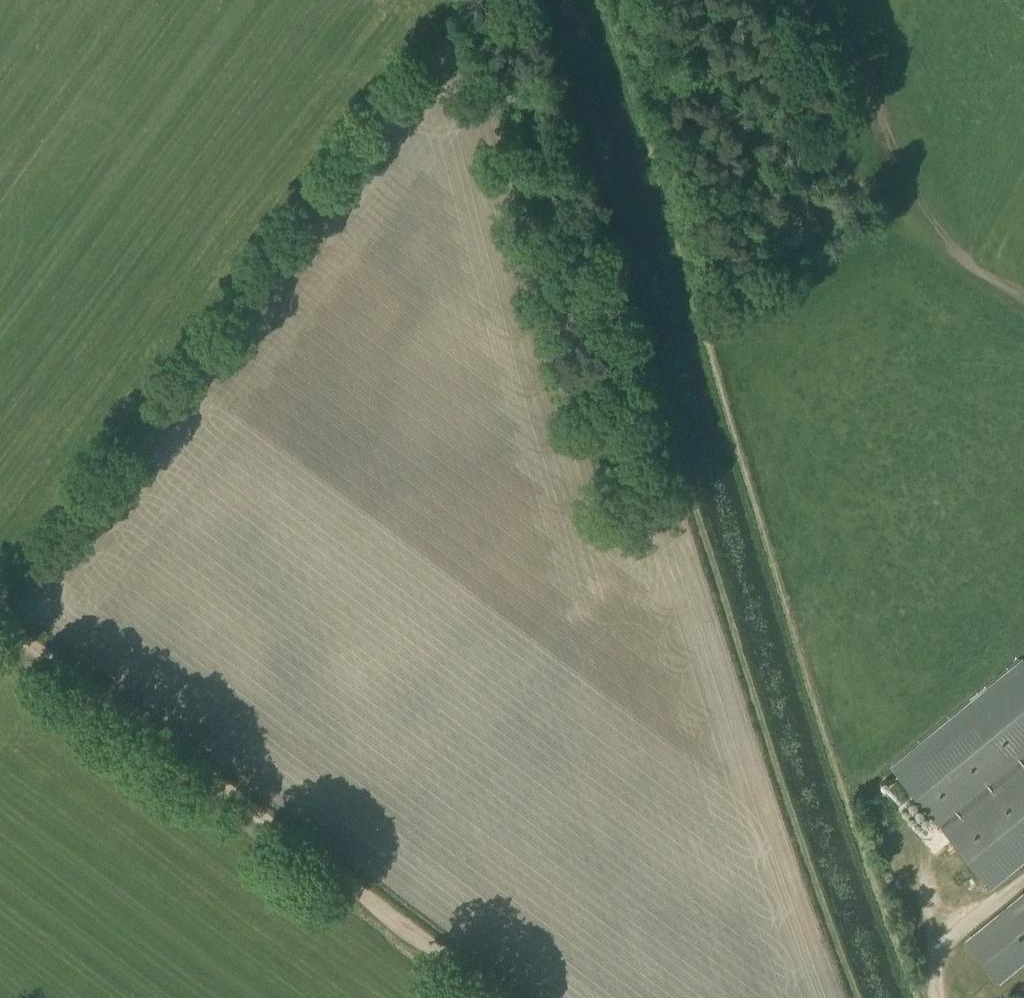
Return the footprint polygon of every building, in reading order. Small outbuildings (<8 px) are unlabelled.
[(1022,663),(893,768),(989,886),(1023,858),(1023,666),(1022,663)] [(964,943),(996,983),(1023,960),(1023,894),(964,943)]
